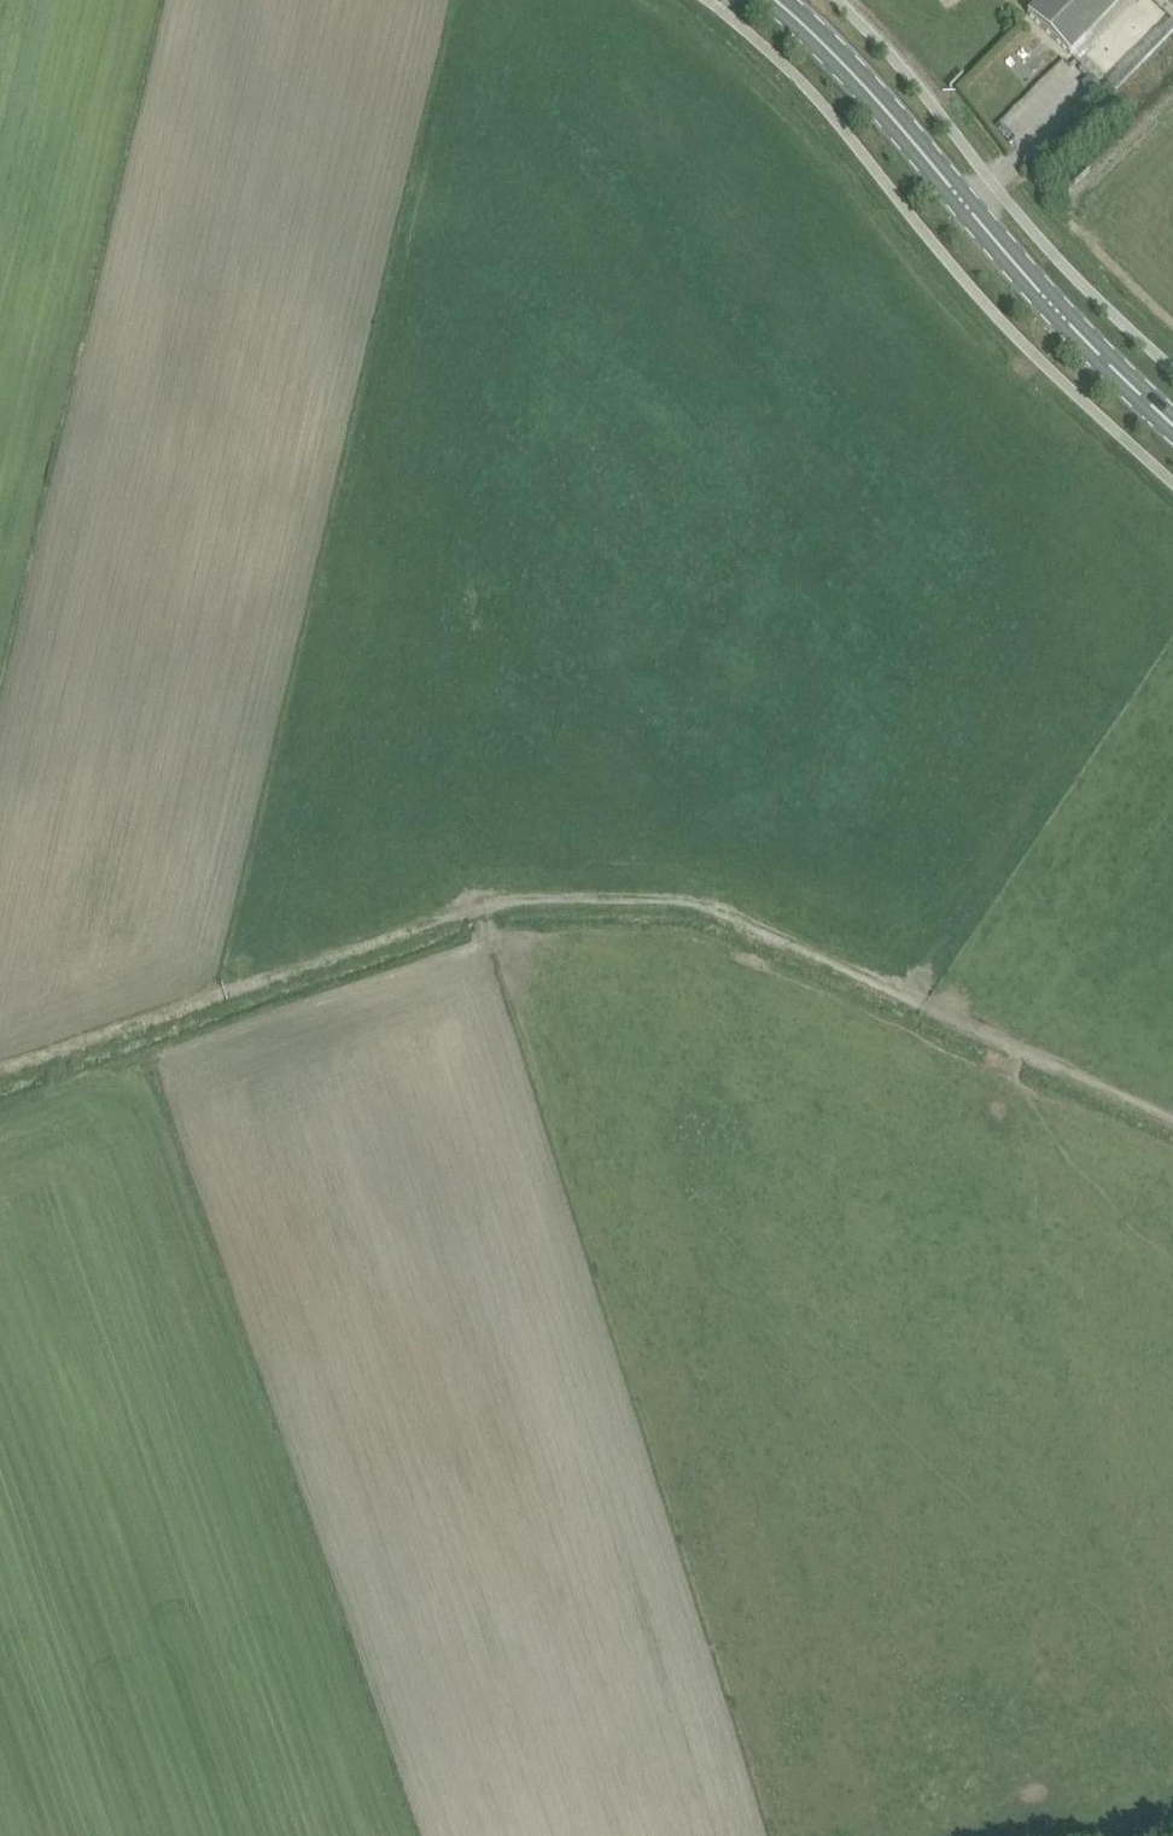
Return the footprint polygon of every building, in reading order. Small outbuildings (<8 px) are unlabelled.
[(1028,14),(1070,54),(1121,0),(1041,0),(1028,14)] [(1094,94),(1101,87),(1090,77),(1083,84),(1094,94)]
